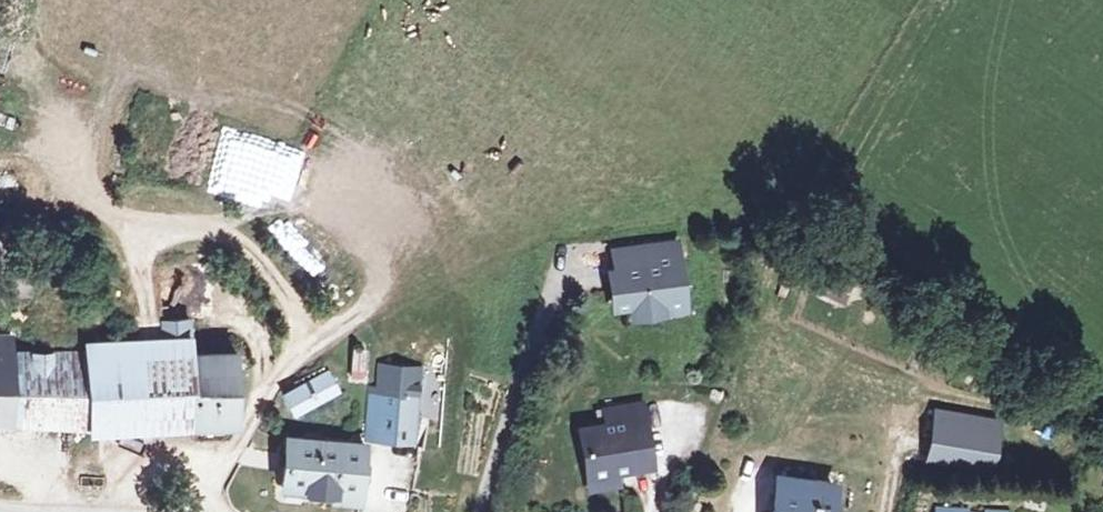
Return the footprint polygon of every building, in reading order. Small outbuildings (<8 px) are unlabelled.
[(670,251),(607,257),(613,315),(628,313),(628,326),(659,323),(659,309),(682,308),(678,269),(671,269),(670,251)] [(82,428),(82,348),(15,348),(15,334),(0,334),(0,423),(82,428)] [(83,434),(228,429),(228,359),(197,360),(197,352),(186,352),(186,338),(82,338),(82,348),(82,428),(83,434)] [(365,381),(370,350),(355,348),(350,378),(365,381)] [(323,375),(286,392),(281,396),(293,415),(333,394),(323,375)] [(370,437),(376,385),(365,384),(358,436),(370,437)] [(414,390),(376,385),(370,437),(408,441),(414,390)] [(635,408),(602,414),(604,428),(637,423),(635,408)] [(1005,422),(945,415),(944,425),(1004,433),(1005,422)] [(604,428),(576,432),(584,480),(645,471),(637,423),(604,428)] [(1004,433),(944,425),(939,461),(999,468),(1004,433)] [(357,446),(281,438),(275,489),(328,495),(327,500),(352,501),(357,446)] [(772,478),(766,511),(823,511),(826,487),(772,478)]
